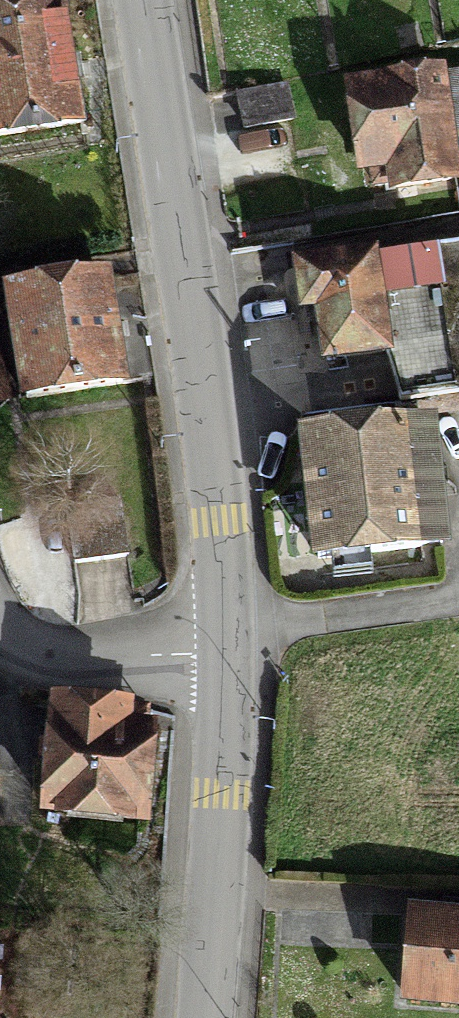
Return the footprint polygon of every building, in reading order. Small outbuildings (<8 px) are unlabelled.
[(0,29),(0,135),(74,124),(58,20),(0,29)] [(443,87),(338,99),(349,192),(392,187),(393,194),(455,186),(443,87)] [(387,349),(373,246),(295,257),(302,305),(322,302),(330,357),(387,349)] [(103,272),(12,287),(30,391),(121,375),(103,272)] [(303,460),(304,577),(426,576),(425,460),(303,460)] [(117,515),(71,524),(78,557),(124,548),(117,515)] [(148,733),(40,728),(35,843),(143,848),(148,733)] [(405,927),(398,1008),(458,1014),(458,932),(405,927)]
